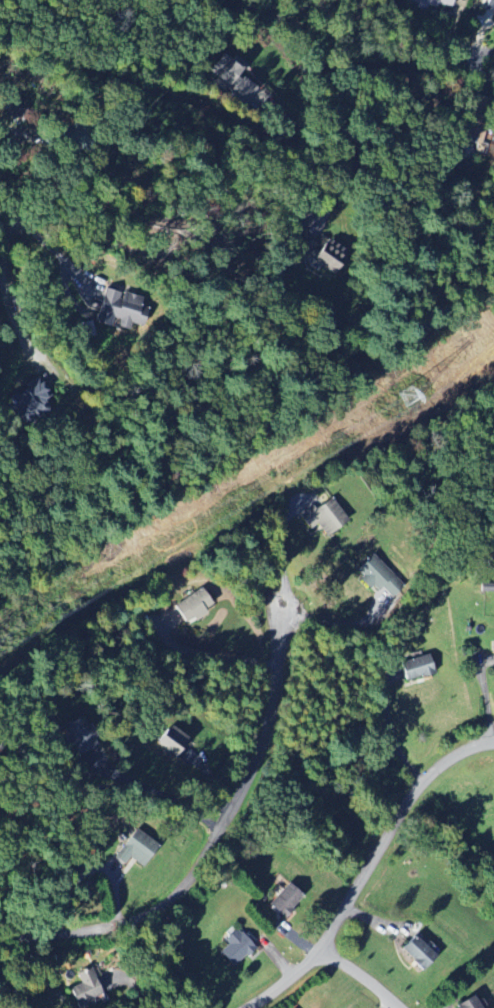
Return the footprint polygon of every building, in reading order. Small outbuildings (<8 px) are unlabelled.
[(415,3),(415,6),(450,9),(451,0),(397,0),(397,1),(415,3)] [(242,108),(256,89),(238,75),(245,65),(233,56),(231,60),(223,54),(209,73),(233,91),(228,97),(242,108)] [(329,276),(347,255),(313,226),(295,247),(329,276)] [(97,325),(124,329),(125,322),(137,324),(141,294),(122,291),(121,292),(102,289),(97,325)] [(26,424),(48,410),(43,402),(50,397),(38,377),(8,396),(26,424)] [(307,531),(316,525),(324,537),(347,521),(329,495),(297,517),(307,531)] [(393,589),(402,581),(372,553),(353,573),(375,593),(382,587),(386,591),(390,587),(393,589)] [(182,624),(190,619),(191,620),(211,606),(199,588),(171,607),(182,624)] [(403,682),(432,674),(426,654),(397,663),(403,682)] [(94,746),(80,717),(61,726),(76,755),(94,746)] [(154,746),(173,756),(185,736),(166,725),(154,746)] [(140,868),(156,846),(133,829),(112,858),(123,865),(127,859),(140,868)] [(302,897),(286,883),(267,906),(283,919),(302,897)] [(254,949),(238,928),(221,941),(225,946),(217,952),(229,967),(254,949)] [(421,971),(434,957),(412,936),(399,950),(421,971)] [(90,967),(75,972),(79,985),(69,989),(75,1007),(80,1007),(102,1001),(90,967)] [(471,996),(455,1006),(456,1007),(479,1007),(471,996)]
